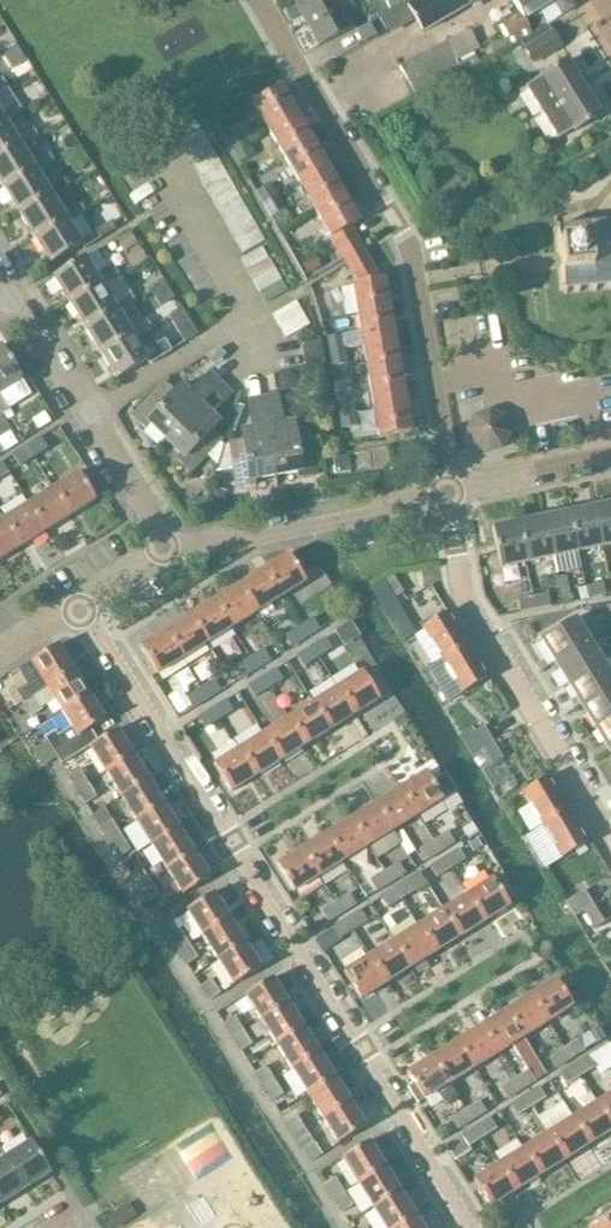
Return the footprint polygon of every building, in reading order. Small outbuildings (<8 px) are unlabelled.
[(296,6),(318,48),(344,34),(353,29),(338,0),(299,0),(301,3),(296,6)] [(388,7),(388,8),(390,8),(404,0),(384,0),(388,7)] [(406,6),(422,33),(478,0),(416,0),(406,6)] [(574,7),(570,0),(513,0),(521,14),(498,27),(506,40),(529,27),(524,19),(554,2),(561,15),(574,7)] [(365,43),(387,32),(380,18),(358,30),(365,43)] [(532,63),(561,46),(549,27),(521,44),(532,63)] [(414,96),(462,71),(448,43),(400,67),(414,96)] [(17,46),(3,54),(4,56),(11,69),(24,61),(26,60),(23,55),(17,46)] [(540,78),(541,79),(525,89),(556,139),(572,129),(574,132),(601,115),(567,61),(540,78)] [(252,103),(267,130),(296,114),(280,87),(252,103)] [(5,122),(21,112),(17,104),(0,114),(0,118),(1,117),(5,122)] [(296,114),(267,130),(283,157),(311,141),(296,114)] [(22,148),(37,138),(32,129),(16,140),(5,122),(1,117),(0,118),(0,154),(18,142),(22,148)] [(179,145),(201,132),(195,121),(172,133),(179,145)] [(232,151),(246,143),(239,130),(225,138),(232,151)] [(208,143),(201,132),(179,145),(185,156),(208,143)] [(311,141),(283,157),(299,185),(327,168),(311,141)] [(37,172),(53,162),(48,154),(32,165),(22,148),(18,142),(0,154),(0,184),(2,187),(34,167),(37,172)] [(214,154),(208,143),(185,156),(192,167),(214,154)] [(253,156),(246,143),(232,151),(239,164),(253,156)] [(220,165),(214,154),(192,167),(198,178),(220,165)] [(226,176),(220,165),(198,178),(204,188),(226,176)] [(49,193),(53,199),(69,188),(64,180),(48,189),(37,172),(34,167),(2,187),(18,213),(49,193)] [(342,194),(327,168),(299,185),(314,211),(342,194)] [(233,187),(226,176),(204,188),(211,200),(233,187)] [(270,184),(256,192),(263,205),(277,197),(270,184)] [(239,198),(233,187),(211,200),(217,210),(239,198)] [(49,193),(18,213),(34,238),(65,218),(68,223),(85,213),(80,205),(63,216),(53,199),(49,193)] [(358,222),(342,194),(314,211),(342,260),(362,248),(350,227),(358,222)] [(277,197),(263,205),(271,217),(285,209),(277,197)] [(245,209),(239,198),(217,210),(223,221),(245,209)] [(252,219),(245,209),(223,221),(229,232),(252,219)] [(65,218),(34,238),(50,264),(81,245),(84,249),(100,239),(96,231),(79,240),(68,223),(65,218)] [(258,230),(252,219),(229,232),(235,242),(258,230)] [(607,224),(607,222),(602,222),(602,225),(589,226),(589,223),(586,223),(586,226),(573,227),(573,225),(568,225),(569,228),(560,228),(559,226),(555,227),(556,229),(553,230),(553,233),(558,232),(562,287),(559,287),(560,291),(563,291),(563,294),(567,293),(567,291),(577,290),(577,292),(580,292),(580,289),(594,288),(594,291),(597,291),(596,288),(609,287),(610,290),(610,224),(607,224)] [(264,241),(258,230),(235,242),(242,254),(264,241)] [(123,251),(137,243),(130,231),(116,239),(123,251)] [(147,260),(140,247),(124,256),(131,269),(147,260)] [(247,270),(268,258),(262,248),(241,259),(247,270)] [(351,284),(357,315),(388,309),(383,278),(379,278),(364,253),(345,264),(356,283),(351,284)] [(308,274),(309,273),(319,267),(320,267),(315,257),(302,264),(308,274)] [(99,283),(103,289),(119,279),(114,270),(98,280),(84,258),(52,278),(68,303),(99,283)] [(247,270),(254,282),(274,270),(268,258),(247,270)] [(260,292),(281,281),(274,270),(254,282),(260,292)] [(286,291),(281,281),(260,292),(266,303),(286,291)] [(115,309),(119,314),(136,304),(131,296),(113,306),(103,289),(99,283),(68,303),(84,329),(115,309)] [(272,314),(279,326),(301,313),(295,301),(272,314)] [(129,331),(119,314),(115,309),(84,329),(99,354),(131,334),(134,339),(148,330),(151,329),(146,321),(129,331)] [(182,309),(168,318),(173,325),(186,317),(182,309)] [(388,309),(357,315),(362,346),(394,340),(388,309)] [(301,313),(279,326),(286,337),(308,324),(301,313)] [(131,334),(99,354),(115,380),(147,360),(150,364),(172,351),(165,340),(157,345),(148,330),(134,339),(131,334)] [(326,337),(329,351),(344,349),(342,334),(326,337)] [(394,340),(362,346),(368,376),(400,371),(394,340)] [(319,341),(301,344),(305,368),(322,365),(324,365),(320,344),(319,341)] [(20,378),(1,347),(0,348),(0,391),(20,378)] [(344,349),(329,351),(331,366),(347,363),(344,349)] [(400,371),(368,376),(374,407),(405,401),(400,371)] [(164,440),(220,383),(210,373),(190,393),(181,385),(174,392),(165,384),(132,418),(144,430),(149,425),(164,440)] [(230,393),(220,383),(164,440),(179,455),(175,459),(188,472),(221,438),(212,430),(219,423),(210,414),(230,393)] [(0,414),(8,409),(0,395),(0,413),(0,414)] [(276,396),(262,398),(276,476),(296,473),(297,479),(315,476),(307,431),(295,433),(294,423),(281,425),(276,396)] [(337,399),(339,413),(355,411),(352,396),(337,399)] [(218,466),(216,472),(234,469),(238,489),(255,486),(254,480),(276,476),(262,398),(247,401),(252,430),(241,432),(243,442),(230,444),(223,445),(218,466)] [(405,401),(374,407),(380,439),(411,433),(405,401)] [(355,411),(339,413),(342,428),(357,425),(355,411)] [(41,438),(26,447),(32,456),(47,448),(41,438)] [(32,456),(26,447),(13,455),(19,464),(32,456)] [(336,474),(350,471),(347,454),(333,457),(336,474)] [(52,489),(69,517),(94,501),(78,474),(52,489)] [(27,505),(44,532),(69,517),(52,489),(27,505)] [(594,507),(602,548),(610,546),(610,504),(594,507)] [(3,520),(19,547),(44,532),(27,505),(3,520)] [(594,507),(568,513),(577,553),(602,548),(594,507)] [(568,513),(543,518),(551,559),(577,553),(568,513)] [(543,518),(518,523),(526,564),(551,559),(543,518)] [(19,547),(3,520),(0,522),(0,559),(19,547)] [(526,564),(518,523),(491,528),(500,569),(526,564)] [(289,555),(264,571),(280,598),(305,582),(289,555)] [(280,598),(264,571),(238,586),(255,613),(280,598)] [(394,598),(403,592),(394,577),(384,583),(393,597),(394,598)] [(564,578),(556,580),(561,604),(570,603),(564,578)] [(384,582),(371,589),(385,615),(399,607),(394,598),(393,597),(384,583),(384,582)] [(585,587),(588,599),(596,597),(604,595),(605,594),(603,583),(585,587)] [(230,629),(255,613),(238,586),(213,602),(230,629)] [(548,594),(533,598),(535,610),(550,607),(548,594)] [(533,598),(518,601),(521,613),(535,610),(533,598)] [(189,617),(205,644),(230,629),(213,602),(189,617)] [(422,628),(441,660),(466,645),(447,613),(422,628)] [(164,632),(181,659),(205,644),(189,617),(164,632)] [(313,619),(299,627),(305,638),(320,630),(313,619)] [(540,640),(554,663),(590,641),(576,619),(540,640)] [(305,638),(299,627),(284,636),(291,647),(305,638)] [(156,675),(181,659),(164,632),(139,648),(156,675)] [(325,638),(311,647),(318,658),(332,649),(325,638)] [(554,663),(567,685),(603,664),(590,641),(554,663)] [(466,645),(441,660),(461,692),(486,677),(466,645)] [(27,685),(16,692),(22,702),(33,695),(72,671),(56,646),(29,663),(18,671),(27,685)] [(304,667),(318,658),(311,647),(297,656),(304,667)] [(264,649),(249,658),(256,669),(271,660),(264,649)] [(242,677),(256,669),(249,658),(235,666),(242,677)] [(581,707),(610,689),(610,677),(603,664),(567,685),(581,707)] [(276,669),(262,678),(269,689),(283,680),(276,669)] [(88,695),(72,671),(33,695),(41,708),(53,700),(61,712),(88,695)] [(361,672),(336,688),(353,715),(378,700),(361,672)] [(255,698),(269,689),(262,678),(248,687),(255,698)] [(215,680),(200,689),(207,700),(221,691),(215,680)] [(353,715),(336,688),(312,703),(329,731),(353,715)] [(207,700),(200,689),(186,698),(193,709),(207,700)] [(594,730),(610,719),(610,689),(581,707),(594,730)] [(33,695),(22,702),(31,717),(42,710),(41,708),(33,695)] [(55,731),(44,739),(57,758),(61,765),(88,747),(97,742),(89,730),(104,720),(88,695),(61,712),(68,723),(71,727),(58,736),(55,731)] [(227,700),(213,709),(219,719),(233,711),(227,700)] [(329,731),(312,703),(287,719),(304,746),(329,731)] [(219,719),(213,709),(199,717),(205,727),(219,719)] [(304,746),(287,719),(262,734),(279,761),(304,746)] [(607,752),(610,750),(610,719),(594,730),(607,752)] [(475,731),(485,747),(494,742),(484,726),(475,731)] [(116,730),(97,742),(88,747),(104,773),(132,755),(116,730)] [(279,761),(262,734),(238,750),(255,777),(279,761)] [(494,742),(485,747),(494,763),(503,758),(494,742)] [(255,777),(238,750),(212,765),(230,793),(255,777)] [(120,797),(147,780),(132,755),(104,773),(120,797)] [(68,776),(77,790),(88,783),(79,769),(68,776)] [(399,789),(416,817),(441,801),(441,800),(456,791),(445,773),(430,782),(424,773),(399,789)] [(542,824),(566,809),(547,776),(522,791),(542,824)] [(135,822),(162,804),(147,780),(120,797),(135,822)] [(97,797),(88,783),(77,790),(86,804),(97,797)] [(392,832),(416,817),(399,789),(375,804),(392,832)] [(150,846),(178,829),(162,804),(135,822),(150,846)] [(367,847),(392,832),(375,804),(350,820),(367,847)] [(586,843),(566,809),(542,824),(561,857),(586,843)] [(99,825),(107,839),(118,832),(110,818),(99,825)] [(343,863),(367,847),(350,820),(326,835),(343,863)] [(166,871),(193,853),(178,829),(150,846),(166,871)] [(128,846),(118,832),(107,839),(117,853),(128,846)] [(447,832),(433,841),(440,852),(454,843),(447,832)] [(318,878),(343,863),(326,835),(301,850),(318,878)] [(467,843),(473,852),(481,847),(475,838),(467,843)] [(440,852),(433,841),(419,849),(426,860),(440,852)] [(458,849),(444,858),(451,869),(465,860),(458,849)] [(293,894),(318,878),(301,850),(276,866),(293,894)] [(209,879),(193,853),(166,871),(182,896),(209,879)] [(451,869),(444,858),(430,867),(437,877),(451,869)] [(399,863),(385,872),(391,882),(405,874),(399,863)] [(130,874),(139,889),(150,882),(141,867),(130,874)] [(391,882),(385,872),(370,880),(377,891),(391,882)] [(410,879),(396,888),(403,898),(417,889),(410,879)] [(492,880),(467,896),(484,924),(509,908),(492,880)] [(150,882),(139,889),(147,903),(159,896),(150,882)] [(403,898),(396,888),(382,897),(389,907),(403,898)] [(576,896),(585,911),(594,906),(585,890),(576,896)] [(349,893),(335,902),(342,913),(356,904),(349,893)] [(201,936),(228,919),(212,894),(185,911),(201,936)] [(484,924),(467,896),(442,911),(459,939),(484,924)] [(342,913),(335,902),(321,911),(328,922),(342,913)] [(594,906),(585,911),(595,927),(604,921),(594,906)] [(360,911),(346,920),(353,930),(367,921),(360,911)] [(459,939),(442,911),(417,927),(435,955),(459,939)] [(216,960),(243,944),(228,919),(201,936),(216,960)] [(353,930),(346,920),(332,929),(339,939),(353,930)] [(435,955),(417,927),(393,942),(410,970),(435,955)] [(169,937),(178,951),(189,944),(180,930),(169,937)] [(410,970),(393,942),(368,958),(386,985),(410,970)] [(198,958),(189,944),(178,951),(187,965),(198,958)] [(259,969),(243,944),(216,960),(232,986),(259,969)] [(386,985),(368,958),(343,973),(361,1001),(386,985)] [(220,994),(211,979),(200,986),(209,1001),(220,994)] [(245,995),(261,1021),(287,1004),(272,979),(245,995)] [(555,981),(529,997),(546,1024),(572,1009),(555,981)] [(582,1011),(588,1007),(589,1006),(577,987),(575,988),(570,992),(582,1011)] [(546,1024),(529,997),(505,1012),(522,1040),(546,1024)] [(261,1021),(276,1045),(303,1029),(287,1004),(261,1021)] [(522,1040),(505,1012),(480,1028),(497,1055),(522,1040)] [(223,1023),(232,1037),(243,1030),(234,1016),(223,1023)] [(599,1027),(590,1032),(594,1038),(596,1042),(605,1036),(599,1027)] [(497,1055),(480,1028),(455,1043),(472,1070),(497,1055)] [(276,1045),(291,1070),(318,1053),(303,1029),(276,1045)] [(243,1030),(232,1037),(241,1051),(252,1044),(243,1030)] [(577,1040),(563,1048),(570,1059),(584,1050),(577,1040)] [(455,1043),(431,1058),(448,1086),(472,1070),(455,1043)] [(570,1059),(563,1048),(549,1057),(556,1068),(570,1059)] [(291,1070),(307,1094),(333,1078),(318,1053),(291,1070)] [(588,1057),(574,1066),(581,1076),(595,1068),(588,1057)] [(448,1086),(431,1058),(405,1074),(423,1101),(436,1093),(439,1098),(444,1099),(453,1094),(448,1086)] [(254,1073),(263,1087),(274,1080),(265,1066),(254,1073)] [(581,1076),(574,1066),(561,1074),(567,1085),(581,1076)] [(528,1070),(514,1078),(521,1090),(535,1082),(528,1070)] [(307,1094),(322,1119),(348,1102),(333,1078),(307,1094)] [(521,1090),(514,1078),(500,1086),(507,1099),(521,1090)] [(283,1094),(274,1080),(263,1087),(272,1101),(283,1094)] [(525,1097),(532,1107),(545,1098),(539,1088),(525,1097)] [(597,1104),(610,1127),(610,1095),(597,1104)] [(518,1116),(532,1107),(525,1097),(511,1106),(518,1116)] [(479,1101),(465,1110),(472,1121),(486,1112),(479,1101)] [(348,1102),(322,1119),(337,1144),(364,1127),(348,1102)] [(597,1104),(572,1119),(589,1147),(610,1133),(610,1127),(597,1104)] [(472,1121),(465,1110),(451,1119),(458,1129),(472,1121)] [(294,1136),(305,1129),(296,1115),(285,1122),(294,1136)] [(589,1147),(572,1119),(547,1135),(564,1162),(589,1147)] [(490,1120),(476,1128),(482,1138),(496,1130),(490,1120)] [(482,1138),(476,1128),(462,1136),(468,1147),(482,1138)] [(305,1129),(294,1136),(303,1150),(314,1143),(305,1129)] [(564,1162),(547,1135),(522,1150),(539,1177),(564,1162)] [(30,1142),(5,1158),(24,1189),(50,1173),(30,1142)] [(340,1159),(356,1185),(383,1168),(367,1142),(340,1159)] [(539,1177),(522,1150),(498,1165),(515,1193),(539,1177)] [(0,1161),(0,1204),(24,1189),(5,1158),(0,1161)] [(515,1193),(498,1165),(472,1181),(489,1208),(515,1193)] [(356,1185),(371,1209),(398,1192),(383,1168),(356,1185)] [(324,1184),(333,1198),(344,1191),(335,1177),(324,1184)] [(344,1191),(333,1198),(341,1212),(353,1206),(344,1191)] [(383,1227),(396,1227),(414,1217),(398,1192),(371,1209),(383,1227)] [(127,1207),(107,1220),(112,1227),(122,1227),(136,1220),(127,1207)] [(592,1227),(610,1227),(610,1216),(592,1227)] [(396,1227),(421,1227),(414,1217),(396,1227)]
